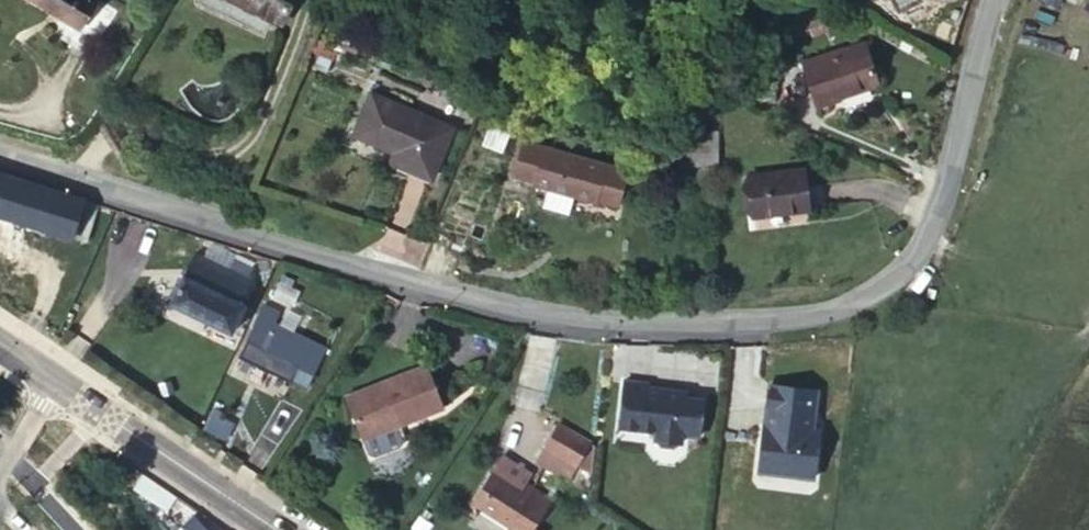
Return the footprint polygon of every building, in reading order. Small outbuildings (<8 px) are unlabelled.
[(59,0),(0,0),(0,1),(28,20),(16,37),(55,62),(84,16),(59,0)] [(247,30),(248,27),(183,0),(175,0),(247,30)] [(294,0),(197,0),(239,20),(244,9),(282,27),(294,0)] [(876,8),(891,0),(872,0),(876,8)] [(876,89),(870,46),(805,54),(811,98),(876,89)] [(311,136),(354,151),(369,155),(366,168),(394,177),(412,123),(324,93),(311,136)] [(479,143),(483,132),(458,121),(453,132),(479,143)] [(683,163),(716,162),(716,147),(697,148),(683,147),(683,163)] [(369,155),(354,151),(350,163),(366,168),(369,155)] [(539,212),(581,224),(593,185),(487,154),(476,194),(511,204),(539,212)] [(445,173),(426,164),(394,229),(430,246),(443,216),(428,209),(445,173)] [(804,166),(748,176),(753,214),(810,206),(804,166)] [(86,195),(0,170),(0,213),(62,232),(70,204),(82,208),(86,195)] [(252,280),(189,253),(180,275),(179,274),(166,303),(230,332),(244,303),(242,302),(252,280)] [(262,303),(257,313),(273,320),(278,309),(262,303)] [(273,320),(257,313),(246,339),(290,358),(293,360),(305,333),(273,320)] [(293,360),(290,358),(285,369),(307,379),(323,341),(305,333),(293,360)] [(395,413),(438,397),(425,359),(347,389),(361,428),(376,421),(380,430),(399,422),(395,413)] [(812,382),(761,374),(757,399),(760,399),(757,413),(755,412),(748,454),(770,457),(777,466),(801,469),(809,423),(806,422),(803,422),(805,407),(808,408),(812,382)] [(623,384),(617,431),(635,434),(653,435),(652,444),(658,451),(671,453),(679,447),(680,439),(696,441),(701,403),(670,399),(670,394),(645,391),(646,386),(623,384)] [(442,405),(438,397),(395,413),(399,422),(442,405)] [(376,421),(361,428),(339,439),(380,430),(376,421)] [(589,478),(593,446),(559,424),(542,449),(570,467),(577,471),(589,478)] [(570,467),(542,449),(531,464),(560,482),(570,467)] [(770,457),(748,454),(747,461),(777,466),(770,457)] [(570,467),(560,482),(567,487),(577,471),(570,467)] [(466,507),(475,513),(496,480),(486,474),(466,507)] [(475,513),(500,529),(530,529),(547,504),(529,491),(523,499),(514,493),(496,480),(475,513)] [(523,499),(529,491),(519,484),(514,493),(523,499)] [(176,529),(203,529),(187,517),(176,529)]
